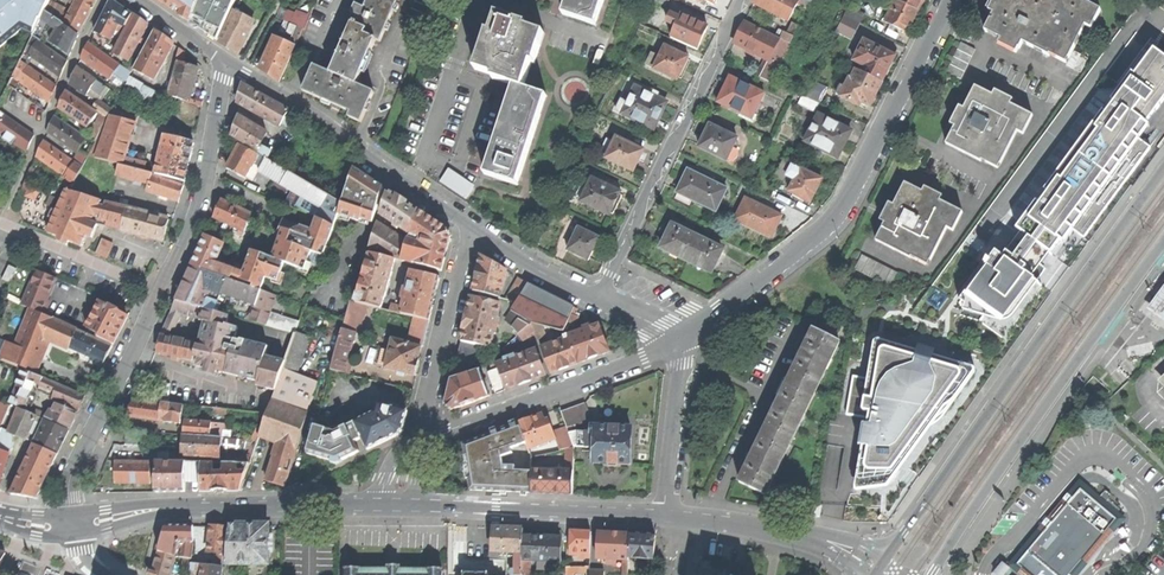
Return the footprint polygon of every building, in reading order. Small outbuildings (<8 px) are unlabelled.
[(24,29),(34,33),(35,34),(38,26),(43,17),(45,11),(50,1),(51,0),(0,0),(0,48),(24,29)] [(70,14),(85,22),(97,0),(77,0),(74,7),(70,14)] [(95,32),(110,40),(118,23),(126,27),(132,15),(121,6),(112,0),(111,0),(95,32)] [(191,22),(200,0),(159,0),(159,1),(173,10),(191,22)] [(218,40),(236,0),(200,0),(191,22),(205,31),(218,40)] [(397,0),(366,0),(363,7),(354,3),(350,13),(356,15),(359,17),(357,23),(354,22),(353,23),(368,30),(366,36),(375,40),(379,42),(390,17),(397,0)] [(562,15),(594,25),(602,0),(567,0),(562,15)] [(754,3),(788,21),(798,1),(796,0),(755,0),(754,3)] [(808,9),(822,17),(831,0),(812,0),(810,5),(808,9)] [(895,1),(893,0),(890,0),(886,8),(891,10),(895,1)] [(918,13),(924,2),(925,0),(896,0),(895,1),(918,13)] [(985,32),(1020,50),(1023,44),(1050,57),(1053,51),(1069,60),(1066,66),(1081,73),(1088,58),(1074,51),(1086,26),(1092,30),(1102,11),(1080,0),(1055,0),(1054,3),(1048,0),(1001,0),(1001,1),(985,32)] [(45,11),(60,22),(66,10),(50,1),(45,11)] [(918,13),(895,1),(891,10),(885,23),(890,26),(898,30),(907,34),(913,23),(918,13)] [(843,16),(859,23),(863,14),(848,6),(843,16)] [(56,27),(60,28),(62,24),(63,23),(60,22),(45,11),(43,17),(50,22),(56,27)] [(233,11),(219,42),(227,47),(237,55),(253,21),(233,11)] [(85,22),(70,14),(65,24),(79,34),(85,22)] [(493,150),(485,174),(517,185),(546,96),(522,89),(530,63),(534,64),(543,34),(525,28),(526,24),(496,14),(490,33),(487,32),(481,51),(475,70),(476,70),(477,69),(494,75),(493,78),(514,85),(506,111),(493,150)] [(134,16),(113,57),(128,64),(148,26),(141,21),(134,16)] [(680,16),(670,38),(696,50),(702,38),(706,27),(680,16)] [(859,23),(843,16),(835,33),(850,41),(859,23)] [(43,17),(38,26),(46,30),(50,22),(43,17)] [(738,33),(734,42),(768,60),(778,40),(744,22),(738,33)] [(368,30),(353,23),(352,23),(341,47),(330,73),(356,84),(375,40),(366,36),(368,30)] [(792,23),(787,33),(793,37),(798,27),(792,23)] [(60,28),(51,43),(69,56),(75,45),(78,36),(62,24),(60,28)] [(46,30),(38,26),(35,34),(33,37),(41,40),(46,30)] [(297,27),(294,33),(300,35),(303,29),(297,27)] [(780,40),(784,32),(779,29),(775,37),(780,40)] [(155,30),(133,70),(153,81),(173,44),(163,36),(155,30)] [(784,32),(780,40),(789,45),(793,37),(787,33),(784,32)] [(294,33),(289,43),(295,46),(300,35),(294,33)] [(267,75),(278,82),(280,79),(294,48),(295,46),(289,43),(274,36),(259,69),(267,75)] [(861,73),(882,83),(889,69),(895,56),(863,41),(853,62),(864,67),(861,73)] [(39,42),(29,56),(60,77),(64,68),(67,61),(39,42)] [(961,42),(946,72),(961,79),(976,50),(961,42)] [(115,73),(120,65),(89,43),(85,50),(81,59),(110,80),(115,73)] [(651,53),(646,66),(653,69),(677,81),(683,69),(688,57),(664,46),(659,57),(651,53)] [(179,49),(176,60),(182,61),(185,52),(179,49)] [(1151,148),(1137,137),(1146,125),(1163,101),(1163,58),(1154,50),(1135,76),(1132,74),(1122,88),(1111,101),(1104,110),(1044,190),(1037,200),(1015,228),(1019,231),(1020,232),(1030,239),(1038,245),(1049,253),(1051,254),(1070,229),(1084,239),(1089,231),(1151,148)] [(178,62),(169,96),(188,101),(193,83),(198,68),(178,62)] [(763,62),(757,76),(771,83),(777,69),(763,62)] [(18,71),(22,73),(27,66),(23,63),(18,71)] [(115,73),(127,82),(132,73),(120,65),(115,73)] [(350,112),(348,117),(360,123),(373,92),(356,84),(330,73),(325,71),(313,65),(302,91),(327,102),(350,112)] [(22,73),(17,80),(20,83),(49,103),(53,94),(56,86),(27,66),(22,73)] [(1051,254),(1049,253),(1038,245),(1030,239),(1020,232),(1019,231),(1015,228),(1037,200),(1044,190),(1104,110),(1111,101),(1122,88),(1110,79),(1099,70),(1094,67),(916,309),(1006,343),(1065,264),(1084,239),(1070,229),(1051,254)] [(94,86),(97,81),(77,68),(74,76),(70,83),(71,84),(87,96),(88,94),(94,86)] [(22,73),(18,71),(17,70),(14,78),(17,80),(22,73)] [(844,88),(840,97),(858,107),(860,102),(870,107),(876,95),(882,83),(861,73),(856,70),(851,81),(848,80),(844,88)] [(723,89),(717,102),(739,113),(740,114),(742,109),(754,115),(764,94),(729,77),(723,89)] [(17,80),(14,78),(10,86),(17,90),(20,83),(17,80)] [(111,91),(97,81),(94,86),(108,95),(111,91)] [(135,81),(132,87),(140,92),(139,94),(143,96),(141,100),(150,105),(157,92),(135,81)] [(811,81),(803,96),(819,104),(827,89),(811,81)] [(272,118),(279,105),(242,85),(240,94),(238,104),(270,121),(272,118)] [(108,95),(94,86),(88,94),(98,104),(99,102),(102,104),(108,95)] [(621,114),(654,129),(660,116),(666,102),(634,87),(627,103),(620,99),(615,110),(621,113),(621,114)] [(840,97),(844,88),(840,87),(836,95),(840,97)] [(960,118),(946,145),(980,163),(983,157),(1000,166),(1017,134),(1023,137),(1033,118),(976,88),(962,115),(960,118)] [(88,128),(98,114),(66,92),(63,99),(59,108),(88,128)] [(819,104),(803,96),(798,105),(814,113),(819,104)] [(195,98),(195,100),(194,104),(202,106),(203,100),(202,99),(195,98)] [(94,110),(101,115),(108,119),(112,110),(102,104),(99,102),(98,104),(94,110)] [(282,123),(289,111),(279,105),(272,118),(282,124),(282,123)] [(136,125),(139,117),(114,109),(111,117),(136,125)] [(756,116),(754,115),(742,109),(740,114),(739,113),(738,116),(753,123),(756,116)] [(282,123),(290,127),(297,116),(289,111),(282,123)] [(101,115),(90,138),(96,141),(99,137),(108,119),(101,115)] [(27,152),(31,143),(34,136),(5,116),(0,123),(0,133),(27,152)] [(49,131),(48,133),(77,153),(87,138),(56,116),(52,124),(49,131)] [(818,116),(805,142),(837,159),(844,145),(851,132),(818,116)] [(136,125),(111,117),(104,137),(130,145),(136,125)] [(233,138),(256,151),(259,146),(267,134),(240,118),(236,128),(233,138)] [(704,136),(699,148),(726,161),(729,161),(732,161),(734,160),(736,158),(737,155),(737,152),(736,150),(735,149),(731,147),(734,139),(737,140),(737,139),(735,137),(725,133),(727,130),(726,127),(725,125),(724,124),(718,125),(716,124),(715,122),(712,127),(710,125),(704,136)] [(165,136),(156,174),(184,181),(189,161),(194,143),(165,136)] [(104,139),(99,137),(96,141),(89,156),(97,158),(104,139)] [(130,145),(104,137),(104,139),(97,158),(120,165),(123,166),(125,158),(130,145)] [(606,138),(599,153),(606,157),(605,159),(633,172),(638,161),(643,151),(615,137),(613,142),(606,138)] [(66,177),(76,163),(75,162),(45,141),(41,149),(37,157),(66,177)] [(234,157),(227,169),(246,180),(257,158),(259,156),(240,146),(234,157)] [(256,151),(256,153),(259,155),(266,159),(268,160),(272,154),(259,146),(256,151)] [(80,155),(75,162),(76,163),(83,168),(87,159),(80,155)] [(125,158),(123,166),(144,171),(147,163),(125,158)] [(283,184),(289,172),(268,160),(266,159),(264,163),(260,170),(283,184)] [(783,161),(775,177),(791,185),(788,192),(794,194),(792,198),(798,200),(799,197),(810,202),(816,191),(821,179),(799,168),(783,161)] [(76,163),(66,177),(70,179),(75,183),(83,168),(76,163)] [(117,175),(150,183),(153,175),(153,173),(144,171),(123,166),(120,165),(117,175)] [(342,203),(339,215),(361,221),(362,217),(374,221),(383,188),(369,178),(354,168),(342,203)] [(450,168),(441,181),(469,201),(478,187),(477,186),(450,168)] [(30,169),(27,177),(37,181),(40,172),(30,169)] [(682,182),(677,192),(678,193),(691,199),(716,211),(726,189),(688,170),(682,182)] [(303,196),(310,184),(289,172),(283,184),(303,196)] [(150,183),(148,189),(178,200),(180,192),(183,185),(153,175),(150,183)] [(37,181),(27,177),(22,189),(28,191),(30,186),(34,188),(37,181)] [(581,198),(580,202),(609,216),(611,213),(613,215),(617,205),(622,195),(620,194),(621,192),(608,186),(605,184),(599,181),(591,177),(585,190),(581,198)] [(70,179),(64,187),(71,191),(75,183),(70,179)] [(891,209),(875,240),(910,258),(914,252),(930,260),(947,227),(953,231),(962,212),(918,189),(905,182),(891,209)] [(342,203),(310,184),(303,196),(302,198),(322,210),(337,219),(339,215),(342,203)] [(38,190),(34,188),(30,186),(28,191),(27,196),(34,199),(38,190)] [(578,196),(581,198),(585,190),(579,187),(576,195),(578,196)] [(91,222),(93,218),(98,206),(101,200),(71,191),(67,190),(58,212),(54,220),(48,233),(60,238),(70,242),(81,246),(86,235),(91,222)] [(295,216),(297,214),(299,208),(297,207),(297,206),(269,190),(264,198),(295,216)] [(399,227),(409,234),(416,210),(402,200),(387,190),(381,215),(395,225),(399,227)] [(688,205),(691,199),(678,193),(675,199),(688,205)] [(299,208),(318,218),(322,210),(302,198),(297,206),(297,207),(299,208)] [(781,216),(746,199),(735,220),(768,236),(773,225),(776,227),(779,222),(781,216)] [(213,219),(240,231),(244,233),(253,215),(221,201),(217,210),(213,219)] [(93,218),(122,226),(126,208),(128,209),(128,207),(110,203),(106,202),(104,207),(98,206),(93,218)] [(122,226),(121,230),(162,241),(165,230),(168,219),(128,209),(126,208),(122,226)] [(236,266),(235,269),(232,279),(231,281),(261,292),(266,278),(279,282),(285,264),(305,271),(311,252),(324,256),(334,227),(318,218),(299,208),(297,214),(300,215),(296,225),(285,222),(279,241),(272,259),(250,251),(244,269),(236,266)] [(334,227),(337,219),(322,210),(318,218),(334,227)] [(407,246),(403,262),(439,271),(442,271),(450,237),(448,231),(434,221),(416,210),(409,234),(421,237),(420,242),(409,240),(407,246)] [(25,221),(43,228),(47,218),(29,211),(25,221)] [(98,225),(91,222),(86,235),(92,238),(98,225)] [(392,254),(391,259),(396,260),(403,262),(407,246),(405,241),(378,224),(371,249),(392,254)] [(771,238),(776,227),(773,225),(768,236),(771,238)] [(666,238),(661,248),(711,272),(722,250),(705,242),(706,239),(690,232),(689,234),(672,226),(666,238)] [(592,253),(594,248),(598,238),(578,228),(576,232),(573,237),(567,250),(588,260),(592,253)] [(199,250),(193,265),(232,279),(235,269),(214,261),(221,244),(204,237),(199,250)] [(68,246),(70,242),(60,238),(58,242),(68,246)] [(116,243),(104,239),(98,254),(109,259),(116,243)] [(370,254),(357,303),(368,305),(375,307),(382,309),(389,284),(396,260),(391,259),(370,254)] [(861,254),(854,269),(891,287),(898,273),(861,254)] [(478,273),(473,291),(474,291),(479,292),(500,298),(506,271),(482,257),(478,273)] [(10,266),(4,280),(12,283),(18,270),(10,266)] [(183,286),(176,302),(203,309),(205,310),(211,293),(218,276),(192,267),(183,286)] [(32,311),(42,315),(57,279),(37,270),(22,306),(32,311)] [(406,301),(403,314),(415,317),(430,321),(436,297),(440,278),(438,277),(413,271),(409,288),(405,287),(403,300),(406,301)] [(221,296),(227,280),(218,276),(211,293),(221,296)] [(516,281),(510,292),(519,297),(527,283),(518,278),(516,281)] [(227,280),(221,296),(222,296),(255,308),(261,292),(231,281),(227,280)] [(550,295),(527,283),(519,297),(517,302),(512,311),(532,323),(542,326),(559,330),(564,332),(571,314),(574,315),(577,309),(550,295)] [(1163,321),(1163,286),(1147,309),(1163,321)] [(255,308),(251,322),(266,326),(270,313),(276,297),(261,292),(255,308)] [(517,302),(519,297),(510,292),(506,299),(517,302)] [(216,313),(222,296),(221,296),(211,293),(205,310),(216,313)] [(467,318),(461,342),(479,346),(490,349),(493,334),(496,335),(499,321),(497,320),(501,305),(472,299),(472,298),(467,318)] [(355,333),(360,334),(368,305),(357,303),(351,301),(345,320),(343,330),(355,333)] [(200,322),(203,309),(176,302),(174,307),(170,316),(163,331),(174,333),(180,321),(187,323),(188,319),(200,322)] [(100,303),(87,327),(99,334),(98,336),(113,344),(121,331),(128,318),(117,312),(118,310),(110,307),(110,308),(100,303)] [(392,303),(390,310),(400,313),(401,306),(392,303)] [(203,342),(197,368),(214,372),(227,376),(227,375),(228,369),(238,371),(236,377),(236,378),(258,383),(258,384),(266,357),(267,357),(269,348),(242,341),(242,342),(235,340),(238,330),(227,327),(230,317),(216,313),(205,310),(203,309),(200,322),(205,324),(200,341),(203,342)] [(49,338),(56,321),(42,315),(32,311),(18,346),(8,342),(7,344),(0,360),(25,370),(34,374),(49,338)] [(536,333),(532,323),(512,311),(508,322),(523,340),(536,333)] [(270,313),(266,326),(297,333),(301,322),(282,316),(270,313)] [(427,333),(430,321),(415,317),(410,338),(409,343),(409,344),(422,348),(422,346),(424,346),(427,333)] [(49,338),(70,347),(77,331),(56,321),(49,338)] [(536,333),(538,340),(546,338),(542,326),(532,323),(536,333)] [(569,338),(578,364),(609,352),(609,351),(600,325),(593,328),(592,325),(588,326),(584,328),(583,328),(584,331),(568,337),(569,338)] [(559,330),(542,326),(546,338),(557,334),(559,330)] [(801,356),(789,379),(815,392),(840,341),(814,328),(802,352),(801,356)] [(354,337),(355,333),(343,330),(334,360),(347,363),(354,337)] [(108,355),(112,346),(77,331),(70,347),(104,363),(108,355)] [(297,333),(287,361),(300,365),(310,338),(297,333)] [(410,338),(394,334),(393,340),(409,343),(410,338)] [(160,345),(158,354),(180,358),(192,361),(196,344),(162,337),(160,345)] [(542,348),(551,374),(555,372),(566,368),(578,364),(569,338),(565,340),(542,348)] [(409,344),(409,343),(393,340),(386,369),(415,376),(417,376),(419,368),(421,360),(419,360),(422,348),(409,344)] [(853,486),(852,490),(886,487),(889,482),(899,469),(933,423),(940,418),(975,371),(975,369),(973,368),(931,356),(933,349),(916,344),(914,351),(876,340),(873,340),(871,344),(865,378),(852,376),(846,415),(864,418),(863,426),(859,425),(856,448),(859,448),(853,484),(853,486)] [(461,342),(457,360),(475,365),(479,346),(461,342)] [(497,365),(498,368),(507,390),(526,383),(545,376),(536,351),(517,358),(515,355),(505,359),(506,362),(497,365)] [(256,388),(275,393),(278,385),(286,363),(267,357),(266,357),(258,384),(258,383),(256,388)] [(347,363),(334,360),(332,370),(349,375),(352,365),(347,363)] [(286,363),(278,385),(288,389),(291,390),(297,374),(300,365),(287,361),(286,363)] [(496,391),(497,394),(507,390),(498,368),(489,372),(496,391)] [(227,375),(236,377),(238,371),(228,369),(227,375)] [(36,384),(41,386),(44,378),(34,374),(25,370),(11,404),(26,410),(36,384)] [(446,405),(451,410),(469,404),(490,396),(480,371),(452,380),(446,405)] [(282,407),(307,416),(314,397),(312,397),(318,383),(297,374),(291,390),(288,389),(282,407)] [(53,399),(80,411),(83,403),(86,396),(44,378),(41,386),(56,392),(53,399)] [(790,444),(815,392),(789,379),(777,404),(776,406),(765,431),(790,444)] [(275,393),(271,403),(282,407),(288,389),(278,385),(275,393)] [(11,407),(0,402),(0,429),(1,430),(2,428),(11,407)] [(131,410),(127,417),(160,422),(162,406),(134,402),(131,410)] [(46,418),(71,429),(75,420),(78,413),(56,403),(53,411),(50,410),(46,418)] [(162,406),(160,422),(171,423),(181,424),(184,406),(162,403),(162,406)] [(263,428),(261,433),(280,441),(298,446),(309,417),(307,416),(282,407),(271,403),(267,414),(263,428)] [(567,427),(567,428),(575,425),(591,420),(585,403),(561,411),(567,427)] [(11,432),(20,409),(11,405),(11,407),(2,428),(11,432)] [(377,412),(355,423),(362,437),(368,450),(403,433),(405,423),(408,412),(379,405),(377,412)] [(46,421),(46,420),(20,409),(11,432),(13,433),(36,443),(46,421)] [(520,423),(529,448),(555,438),(553,433),(550,425),(547,426),(542,414),(520,423)] [(35,444),(58,455),(69,431),(46,421),(36,443),(36,444),(35,444)] [(185,431),(185,436),(211,438),(211,429),(212,424),(187,421),(186,428),(185,431)] [(315,426),(307,454),(333,461),(341,461),(360,452),(354,441),(362,437),(355,423),(336,432),(315,426)] [(529,448),(520,423),(464,444),(465,456),(463,456),(464,464),(459,465),(460,472),(466,471),(467,479),(469,478),(471,491),(500,492),(531,493),(532,469),(532,456),(529,448)] [(567,428),(569,433),(577,430),(575,425),(567,428)] [(567,428),(567,427),(553,433),(555,438),(557,444),(571,438),(569,433),(567,428)] [(595,447),(595,462),(613,463),(630,464),(631,428),(596,427),(596,432),(595,447)] [(0,434),(0,441),(12,445),(14,440),(13,433),(11,432),(2,428),(1,430),(0,434)] [(577,430),(569,433),(571,438),(574,448),(577,447),(578,432),(577,430)] [(790,444),(765,431),(753,456),(751,458),(740,482),(766,494),(790,444)] [(128,432),(127,446),(144,448),(145,433),(128,432)] [(577,447),(595,447),(596,432),(578,432),(577,447)] [(184,446),(183,456),(220,458),(221,438),(211,438),(185,436),(184,446)] [(574,448),(571,438),(557,444),(560,451),(567,449),(574,448)] [(226,439),(225,449),(244,450),(244,440),(226,439)] [(12,445),(0,441),(0,486),(12,445)] [(296,453),(298,446),(280,441),(278,447),(275,456),(293,462),(296,453)] [(35,444),(12,494),(25,496),(37,498),(58,455),(35,444)] [(567,449),(566,464),(574,465),(574,448),(567,449)] [(157,462),(169,463),(169,454),(152,454),(152,462),(157,462)] [(293,462),(275,456),(267,481),(274,483),(285,487),(293,462)] [(157,462),(157,493),(171,493),(186,493),(186,482),(187,463),(169,463),(157,462)] [(116,463),(116,484),(133,484),(151,484),(152,464),(116,463)] [(201,464),(187,463),(186,482),(200,483),(201,464)] [(200,483),(200,493),(220,492),(241,492),(249,465),(235,464),(226,464),(201,464),(200,483)] [(532,469),(531,493),(551,494),(573,494),(573,471),(566,470),(532,469)] [(1020,561),(1032,570),(1037,574),(1075,574),(1093,554),(1102,543),(1109,535),(1123,519),(1105,504),(1106,502),(1112,496),(1106,491),(1099,499),(1092,493),(1087,489),(1085,491),(1082,489),(1047,530),(1020,561)] [(821,517),(823,506),(816,504),(815,510),(814,516),(821,517)] [(168,526),(160,553),(176,558),(178,549),(180,542),(195,543),(194,526),(179,526),(168,526)] [(231,527),(227,564),(269,565),(269,561),(269,553),(269,537),(269,530),(269,526),(250,526),(237,526),(237,527),(231,527)] [(212,527),(209,553),(219,554),(224,555),(224,554),(227,529),(220,528),(212,527)] [(494,528),(493,552),(516,553),(523,553),(524,537),(524,529),(508,529),(494,528)] [(572,531),(571,554),(591,554),(591,532),(580,532),(572,531)] [(598,532),(597,559),(629,560),(629,558),(630,533),(614,533),(598,532)] [(644,534),(630,533),(629,558),(654,559),(656,536),(644,534)] [(524,537),(523,553),(523,560),(531,560),(561,561),(562,538),(542,537),(524,537)] [(182,549),(194,550),(195,543),(180,542),(178,549),(182,549)] [(194,550),(182,549),(180,558),(192,559),(194,550)] [(176,558),(160,553),(154,574),(171,574),(176,558)] [(531,560),(523,560),(523,574),(531,574),(531,560)] [(204,566),(203,573),(203,574),(222,574),(223,568),(204,566)] [(443,571),(443,569),(429,569),(429,570),(401,570),(401,567),(401,566),(394,566),(389,566),(389,567),(389,570),(362,570),(362,569),(347,569),(347,570),(347,574),(443,574),(443,571)] [(576,566),(566,567),(566,574),(576,574),(576,566)] [(576,574),(590,574),(590,571),(590,566),(576,566),(576,574)]
